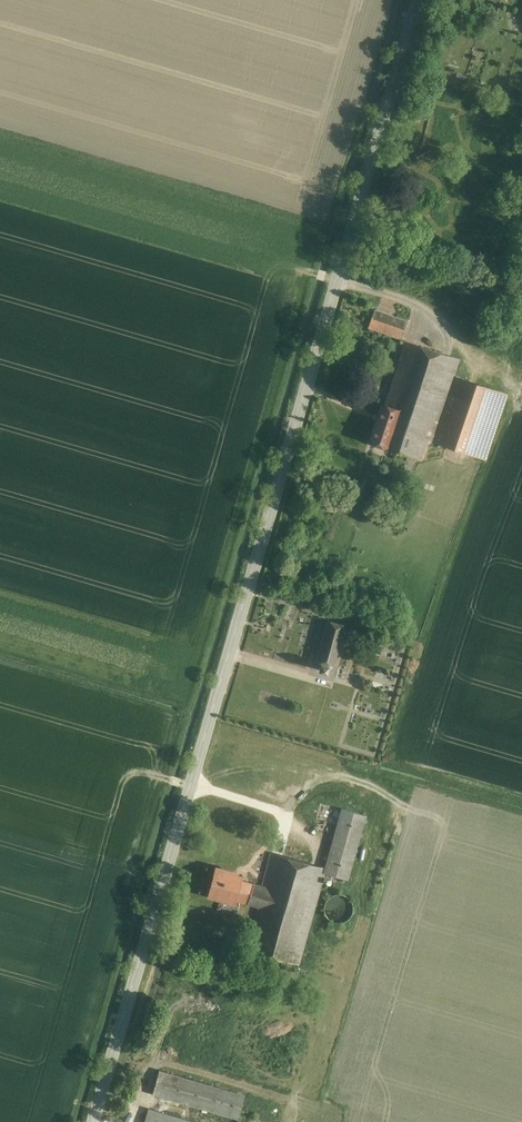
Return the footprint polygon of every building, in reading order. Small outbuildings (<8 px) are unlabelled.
[(408,319),(377,308),(370,327),(401,339),(408,319)] [(410,341),(391,404),(404,408),(393,448),(426,458),(432,441),(438,443),(454,392),(464,358),(410,341)] [(465,396),(454,392),(438,443),(487,456),(502,408),(484,402),(488,389),(469,383),(465,396)] [(391,404),(384,402),(379,420),(374,440),(373,443),(393,449),(393,448),(404,408),(391,404)] [(359,435),(374,440),(379,420),(366,416),(359,435)] [(324,673),(326,666),(331,667),(343,628),(323,622),(311,662),(316,663),(314,670),(324,673)] [(348,877),(366,814),(345,808),(327,871),(348,877)] [(325,867),(272,852),(263,882),(256,880),(250,904),(257,906),(246,942),(299,957),(325,867)] [(238,900),(250,904),(256,880),(242,876),(243,872),(219,865),(210,895),(237,903),(238,900)] [(331,895),(331,916),(350,916),(350,895),(331,895)] [(246,1092),(162,1068),(156,1092),(239,1115),(246,1092)] [(152,1106),(147,1121),(208,1121),(152,1106)]
